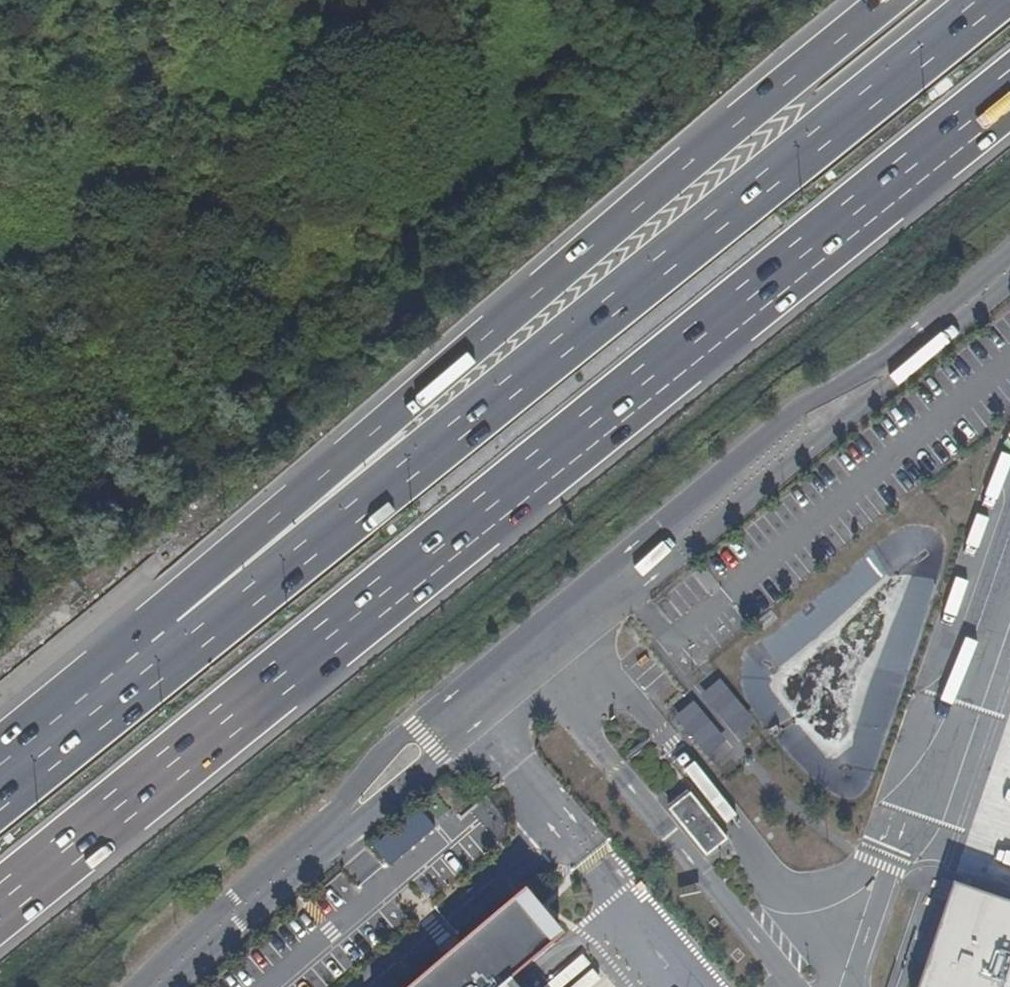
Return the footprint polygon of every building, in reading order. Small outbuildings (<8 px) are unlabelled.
[(703,693),(723,737),(747,726),(727,682),(703,693)] [(676,717),(702,752),(721,738),(695,703),(676,717)] [(689,798),(672,814),(707,853),(725,838),(689,798)] [(952,882),(917,986),(1009,986),(1009,901),(952,882)] [(563,955),(523,908),(429,986),(527,986),(563,955)]
